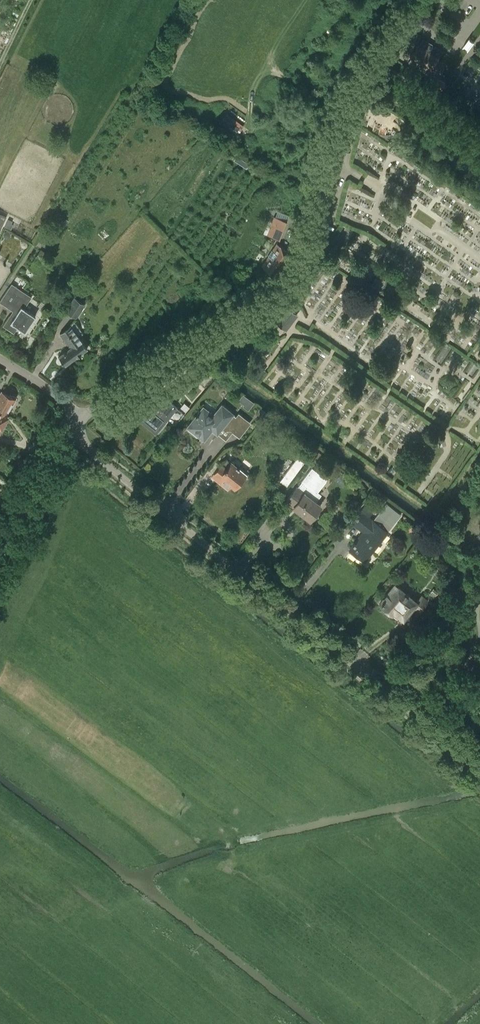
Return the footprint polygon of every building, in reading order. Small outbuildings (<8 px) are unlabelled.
[(460,9),(469,12),(471,5),(463,2),(460,9)] [(9,36),(1,32),(0,34),(0,56),(9,36)] [(471,38),(469,37),(463,47),(464,48),(466,47),(468,49),(468,50),(469,51),(476,41),(475,41),(473,41),(471,40),(471,38)] [(419,46),(418,45),(410,57),(431,70),(438,58),(419,46)] [(446,84),(437,78),(434,84),(442,90),(445,86),(446,84)] [(228,114),(223,124),(239,133),(244,123),(228,114)] [(8,219),(4,227),(11,230),(13,225),(11,224),(12,221),(8,219)] [(270,234),(280,238),(286,223),(276,219),(270,234)] [(277,243),(263,266),(276,276),(292,253),(277,243)] [(40,249),(29,267),(34,271),(46,253),(40,249)] [(0,301),(0,302),(13,311),(3,326),(14,333),(18,327),(25,331),(35,316),(24,308),(32,297),(11,283),(0,301)] [(74,297),(65,311),(77,318),(85,304),(74,297)] [(286,306),(276,320),(286,329),(297,315),(286,306)] [(70,348),(59,356),(65,365),(87,348),(71,325),(60,333),(70,348)] [(259,365),(251,375),(258,380),(266,370),(259,365)] [(154,388),(134,412),(158,431),(175,410),(177,411),(176,413),(181,417),(184,413),(154,388)] [(7,414),(15,397),(2,391),(1,393),(0,393),(0,411),(7,414)] [(249,408),(255,401),(243,393),(238,400),(249,408)] [(203,407),(188,427),(204,439),(212,429),(226,440),(232,432),(239,437),(251,422),(238,412),(236,416),(222,405),(214,415),(203,407)] [(215,471),(213,473),(221,480),(223,478),(234,488),(247,473),(231,460),(230,460),(230,461),(226,458),(224,461),(224,460),(215,471)] [(297,485),(285,500),(292,506),(310,520),(322,504),(321,504),(326,498),(323,495),(331,484),(326,480),(327,479),(326,478),(312,467),(301,481),(302,481),(298,486),(297,485)] [(363,531),(349,549),(365,562),(389,531),(388,531),(401,514),(386,503),(374,519),(372,518),(370,516),(373,512),(365,506),(351,522),(363,531)] [(395,583),(379,603),(391,614),(393,611),(403,619),(413,607),(419,612),(429,600),(421,593),(416,599),(398,584),(397,585),(395,583)]
